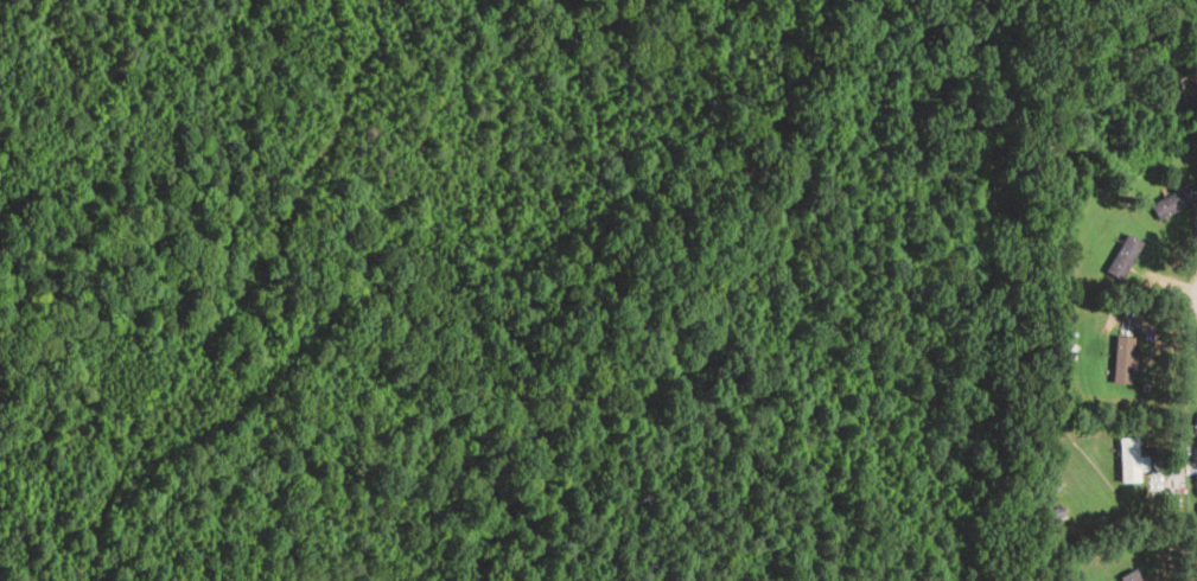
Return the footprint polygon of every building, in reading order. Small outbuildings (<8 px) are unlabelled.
[(1196,198),(1196,187),(1192,180),(1152,208),(1161,223),(1196,198)] [(1123,281),(1143,243),(1127,235),(1107,273),(1123,281)] [(1115,385),(1133,385),(1133,338),(1115,338),(1115,385)] [(1141,482),(1141,471),(1148,471),(1148,458),(1139,458),(1139,439),(1121,439),(1121,482),(1141,482)] [(1122,580),(1143,580),(1136,570),(1120,579),(1122,580)]
